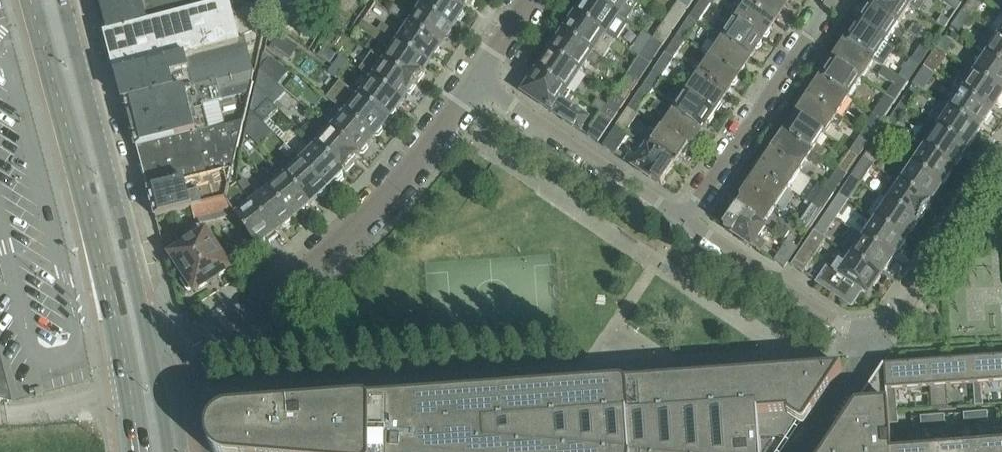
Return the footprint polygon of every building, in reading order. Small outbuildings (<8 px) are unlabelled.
[(238,0),(99,0),(108,34),(231,2),(230,2),(238,0)] [(449,0),(424,0),(420,6),(452,27),(457,20),(460,19),(463,14),(463,10),(463,9),(449,0)] [(463,9),(469,1),(471,3),(473,0),(449,0),(463,9)] [(626,21),(596,0),(586,0),(584,4),(582,2),(576,12),(578,13),(577,14),(616,41),(629,22),(626,21)] [(637,0),(596,0),(626,21),(639,1),(637,0)] [(676,26),(688,7),(678,0),(665,19),(676,26)] [(710,4),(704,0),(700,0),(689,16),(697,22),(698,22),(710,4)] [(783,0),(744,0),(748,2),(747,3),(775,21),(787,3),(783,0)] [(910,6),(900,0),(875,0),(871,6),(897,24),(910,6)] [(910,6),(919,12),(927,0),(900,0),(910,6)] [(956,10),(961,3),(957,0),(941,0),(956,10)] [(985,1),(984,0),(969,0),(961,12),(968,17),(973,21),(986,1),(985,1)] [(240,39),(231,2),(108,34),(119,76),(246,43),(244,37),(240,39)] [(775,21),(747,3),(735,21),(762,39),(763,37),(767,37),(771,31),(770,28),(775,21)] [(400,19),(405,12),(394,5),(389,12),(400,19)] [(452,27),(420,6),(408,24),(440,46),(445,38),(448,38),(452,33),(451,28),(452,27)] [(885,43),(897,24),(871,6),(865,15),(862,15),(859,19),(860,23),(859,25),(885,43)] [(945,10),(936,24),(944,29),(953,15),(945,10)] [(958,32),(968,17),(961,12),(951,27),(958,32)] [(616,41),(577,14),(571,23),(569,21),(563,31),(565,32),(564,34),(602,60),(610,48),(621,55),(625,47),(616,41)] [(685,40),(697,22),(689,16),(677,35),(685,40)] [(663,45),(676,26),(665,19),(652,38),(663,45)] [(395,43),(396,42),(388,37),(387,38),(376,31),(377,30),(363,21),(358,28),(391,50),(382,61),(417,84),(424,74),(422,72),(427,64),(395,43)] [(762,39),(735,21),(728,32),(717,24),(712,32),(750,57),(755,50),(759,49),(762,45),(761,41),(762,39)] [(392,30),(382,23),(377,30),(376,31),(387,38),(388,37),(392,30)] [(440,46),(408,24),(396,42),(395,43),(427,64),(433,56),(436,56),(440,51),(439,47),(440,46)] [(923,31),(913,24),(908,31),(919,38),(923,31)] [(852,35),(847,43),(873,61),(882,67),(894,49),(885,43),(859,25),(858,26),(854,26),(851,31),(852,35)] [(988,31),(976,48),(987,55),(986,56),(1001,67),(1001,40),(998,38),(988,31)] [(750,57),(712,32),(708,39),(718,46),(711,58),(738,76),(739,74),(742,74),(745,70),(744,66),(750,57)] [(602,60),(564,34),(558,42),(554,43),(551,48),(552,52),(551,52),(582,73),(589,61),(597,67),(602,60)] [(650,64),(663,45),(652,38),(645,34),(632,52),(650,64)] [(673,59),(673,58),(685,40),(677,35),(665,53),(673,59)] [(945,54),(952,42),(944,37),(936,49),(943,54),(943,53),(945,54)] [(919,66),(931,47),(923,41),(911,60),(919,66)] [(277,42),(254,67),(275,86),(298,61),(277,42)] [(126,105),(253,72),(246,43),(119,76),(126,105)] [(847,43),(834,62),(861,79),(868,69),(901,91),(906,83),(882,67),(873,61),(847,43)] [(936,49),(929,60),(935,65),(943,54),(936,49)] [(582,73),(551,52),(546,61),(541,62),(538,66),(539,70),(538,71),(569,92),(582,73)] [(417,84),(382,61),(372,54),(361,71),(371,78),(402,100),(407,93),(409,95),(417,84)] [(335,77),(348,61),(341,55),(328,72),(335,77)] [(986,56),(974,75),(1001,94),(1001,67),(986,56)] [(661,58),(652,72),(661,77),(670,64),(661,58)] [(738,76),(711,58),(703,68),(693,62),(688,69),(725,94),(731,86),(734,86),(737,82),(736,78),(738,76)] [(910,80),(919,66),(911,60),(901,74),(910,80)] [(848,98),(861,79),(834,62),(829,70),(825,70),(822,75),(823,78),(821,80),(848,98)] [(935,74),(924,67),(912,85),(923,92),(935,74)] [(725,94),(688,69),(684,76),(694,82),(686,94),(715,114),(722,104),(720,102),(725,94)] [(569,92),(538,71),(524,93),(579,131),(589,117),(564,100),(569,92)] [(204,132),(203,131),(198,114),(188,116),(186,109),(222,100),(220,91),(236,87),(236,88),(252,84),(253,74),(253,72),(126,105),(138,150),(204,132)] [(661,77),(652,72),(640,90),(648,96),(661,77)] [(1001,98),(1001,94),(974,75),(967,84),(958,79),(953,86),(962,92),(961,93),(990,112),(995,103),(997,105),(1001,98)] [(625,102),(638,83),(627,76),(615,95),(625,102)] [(402,100),(371,78),(358,95),(357,96),(388,120),(389,118),(393,118),(397,113),(396,109),(402,100)] [(848,98),(821,80),(820,82),(817,82),(814,86),(815,90),(810,98),(836,116),(848,98)] [(357,96),(358,95),(340,81),(339,82),(335,88),(327,99),(343,113),(373,137),(374,136),(378,135),(382,130),(382,127),(388,120),(357,96)] [(256,88),(252,112),(261,122),(276,108),(256,88)] [(636,113),(648,96),(640,90),(628,108),(638,115),(638,114),(636,113)] [(907,110),(916,95),(908,91),(899,104),(907,110)] [(961,93),(950,110),(949,111),(978,130),(983,122),(985,123),(992,113),(990,112),(961,93)] [(715,114),(686,94),(674,111),(673,113),(701,131),(706,123),(708,125),(715,114)] [(612,121),(625,102),(615,95),(602,114),(612,121)] [(882,121),(895,101),(885,95),(872,114),(882,121)] [(843,120),(836,116),(810,98),(804,107),(800,107),(797,111),(798,115),(797,116),(824,134),(832,122),(839,126),(843,120)] [(673,113),(674,111),(656,100),(651,108),(668,119),(661,130),(662,130),(661,131),(691,151),(698,140),(696,138),(701,131),(673,113)] [(949,111),(950,110),(940,103),(926,123),(965,149),(966,146),(969,148),(975,138),(973,137),(978,130),(949,111)] [(895,126),(907,110),(899,104),(888,121),(895,126)] [(625,133),(638,115),(628,108),(615,127),(628,135),(628,134),(625,133)] [(252,112),(245,134),(251,141),(264,126),(252,112)] [(373,137),(343,113),(329,129),(358,154),(359,152),(364,152),(368,148),(367,144),(373,137)] [(597,143),(612,121),(602,114),(587,136),(597,143)] [(871,138),(882,121),(872,114),(861,131),(871,138)] [(817,145),(824,134),(797,116),(796,118),(793,118),(790,122),(791,126),(785,135),(821,159),(826,151),(817,145)] [(231,171),(241,128),(243,122),(242,121),(203,131),(204,132),(138,150),(149,193),(231,171)] [(965,149),(926,123),(915,140),(925,147),(924,148),(953,167),(954,165),(956,166),(963,156),(961,155),(965,149)] [(615,155),(628,135),(615,127),(602,147),(615,155)] [(358,154),(329,129),(317,143),(315,145),(342,172),(344,170),(346,171),(354,163),(352,161),(358,154)] [(691,151),(661,131),(654,141),(645,134),(639,142),(644,144),(643,145),(676,167),(681,159),(684,161),(691,151)] [(903,132),(898,140),(909,147),(914,140),(903,132)] [(821,159),(785,135),(780,142),(778,141),(770,152),(799,171),(808,159),(817,165),(821,159)] [(858,157),(869,141),(860,136),(850,151),(858,157)] [(299,147),(292,138),(285,144),(293,152),(299,147)] [(873,164),(885,146),(875,139),(862,159),(872,166),(873,164)] [(342,172),(315,145),(299,160),(327,188),(334,180),(338,180),(343,176),(342,172)] [(676,167),(643,145),(635,157),(630,153),(625,162),(661,186),(674,168),(674,169),(675,167),(676,168),(676,167)] [(953,167),(924,148),(912,166),(941,185),(942,183),(944,185),(950,175),(948,174),(953,167)] [(858,157),(850,151),(838,169),(846,174),(858,157)] [(766,164),(760,171),(787,189),(795,195),(807,177),(799,171),(770,152),(763,162),(766,164)] [(858,165),(851,176),(861,182),(872,166),(862,159),(858,165)] [(327,188),(299,160),(291,168),(283,174),(310,203),(318,196),(321,196),(326,192),(326,188),(327,188)] [(912,166),(901,183),(900,184),(931,205),(932,204),(931,204),(938,194),(936,192),(941,185),(912,166)] [(272,179),(264,169),(259,176),(265,184),(272,179)] [(838,169),(831,179),(839,184),(846,174),(838,169)] [(231,171),(149,193),(156,218),(193,208),(225,200),(230,177),(231,171)] [(775,208),(787,189),(760,171),(755,179),(753,177),(745,188),(775,208)] [(310,203),(283,174),(267,188),(292,219),(301,212),(304,212),(309,208),(309,204),(310,203)] [(850,201),(862,183),(861,182),(851,176),(839,194),(848,200),(850,201)] [(275,231),(238,186),(230,177),(225,200),(234,216),(255,247),(265,238),(268,241),(277,234),(275,231)] [(900,184),(901,183),(893,177),(881,196),(889,201),(888,202),(919,222),(919,223),(931,205),(900,184)] [(292,219),(267,188),(257,197),(244,181),(238,186),(275,231),(282,226),(287,226),(291,223),(291,219),(292,219)] [(775,208),(745,188),(738,198),(741,200),(736,207),(767,228),(769,225),(764,223),(775,208)] [(829,200),(821,194),(813,206),(821,212),(829,200)] [(835,220),(848,200),(839,194),(826,214),(835,220)] [(234,216),(225,200),(193,208),(197,225),(234,216)] [(919,222),(888,202),(875,220),(904,239),(909,231),(911,233),(919,222)] [(800,223),(809,229),(821,212),(812,205),(800,223)] [(767,228),(736,207),(735,208),(736,209),(735,210),(736,210),(724,228),(759,252),(764,243),(758,240),(767,228)] [(822,237),(823,237),(835,220),(826,214),(814,232),(822,237)] [(904,239),(875,220),(863,239),(891,258),(897,250),(899,251),(905,242),(903,240),(904,239)] [(788,232),(778,224),(773,232),(783,239),(788,232)] [(803,273),(825,239),(825,238),(823,237),(822,237),(814,232),(791,266),(803,273)] [(891,258),(863,239),(855,233),(843,251),(846,253),(879,276),(885,268),(887,269),(893,260),(891,258)] [(229,269),(207,234),(187,246),(182,238),(163,249),(167,260),(172,256),(185,276),(183,278),(182,282),(187,290),(192,291),(194,289),(195,291),(229,269)] [(784,268),(797,247),(787,240),(773,261),(784,268)] [(879,276),(846,253),(833,271),(827,267),(816,284),(836,298),(838,295),(842,297),(840,300),(850,307),(861,291),(866,295),(872,286),(874,287),(881,278),(879,276)] [(972,360),(928,363),(885,366),(883,366),(882,366),(842,368),(370,402),(370,451),(1001,451),(1001,357),(972,360)]
